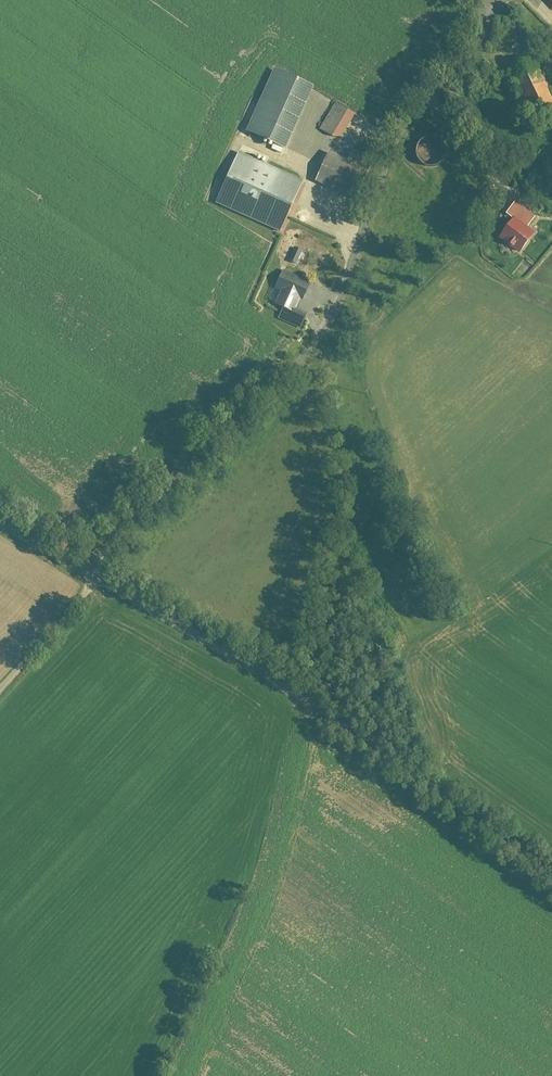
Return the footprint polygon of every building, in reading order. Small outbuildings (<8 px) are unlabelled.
[(537,56),(508,68),(530,119),(551,110),(551,90),(537,56)] [(307,83),(268,64),(238,129),(277,147),(307,83)] [(349,112),(329,99),(311,125),(330,138),(349,112)] [(444,149),(442,145),(438,142),(434,140),(429,139),(424,141),(421,143),(418,147),(417,151),(417,155),(418,160),(421,163),(424,166),(429,167),(433,167),(437,165),(441,163),(443,159),(444,154),(444,149)] [(362,157),(345,149),(340,159),(321,150),(307,180),(343,197),(362,157)] [(271,229),(293,176),(229,150),(217,179),(211,176),(201,201),(271,229)] [(330,221),(298,209),(287,236),(279,233),(276,242),(285,246),(277,267),(307,279),(330,221)]
